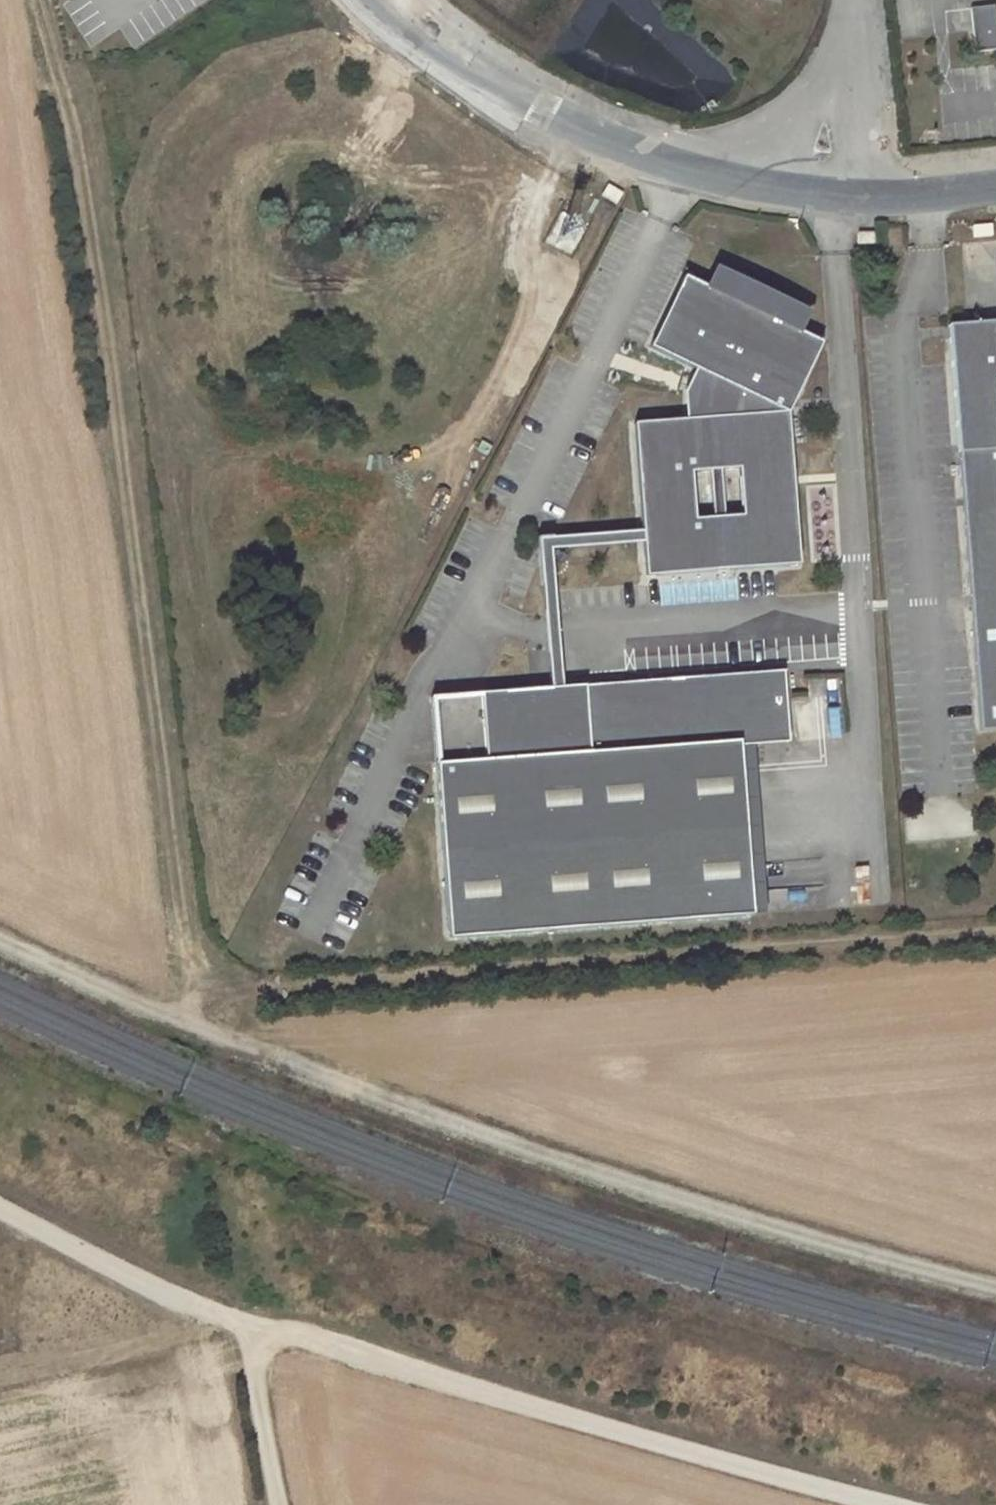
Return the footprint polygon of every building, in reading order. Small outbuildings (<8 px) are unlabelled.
[(96,14),(91,0),(74,0),(66,3),(74,23),(96,14)] [(968,10),(973,54),(995,51),(995,38),(992,7),(968,10)] [(603,189),(598,199),(613,207),(619,197),(603,189)] [(550,243),(570,255),(582,235),(562,223),(550,243)] [(876,238),(859,239),(860,250),(877,249),(876,238)] [(802,336),(810,319),(720,274),(712,291),(802,336)] [(654,351),(692,370),(681,393),(685,420),(684,421),(632,424),(639,533),(640,542),(642,576),(796,566),(785,414),(817,343),(802,336),(712,291),(688,280),(654,351)] [(992,327),(950,331),(951,344),(993,340),(992,327)] [(995,737),(995,327),(992,327),(993,340),(951,344),(976,738),(995,737)] [(810,509),(834,509),(834,483),(810,483),(810,509)] [(548,693),(557,692),(552,613),(550,591),(547,549),(640,542),(639,533),(537,540),(548,693)] [(465,699),(427,701),(431,763),(444,943),(747,921),(747,918),(735,751),(749,750),(785,747),(780,676),(557,692),(548,693),(465,699)] [(761,917),(749,750),(735,751),(747,918),(761,917)]
